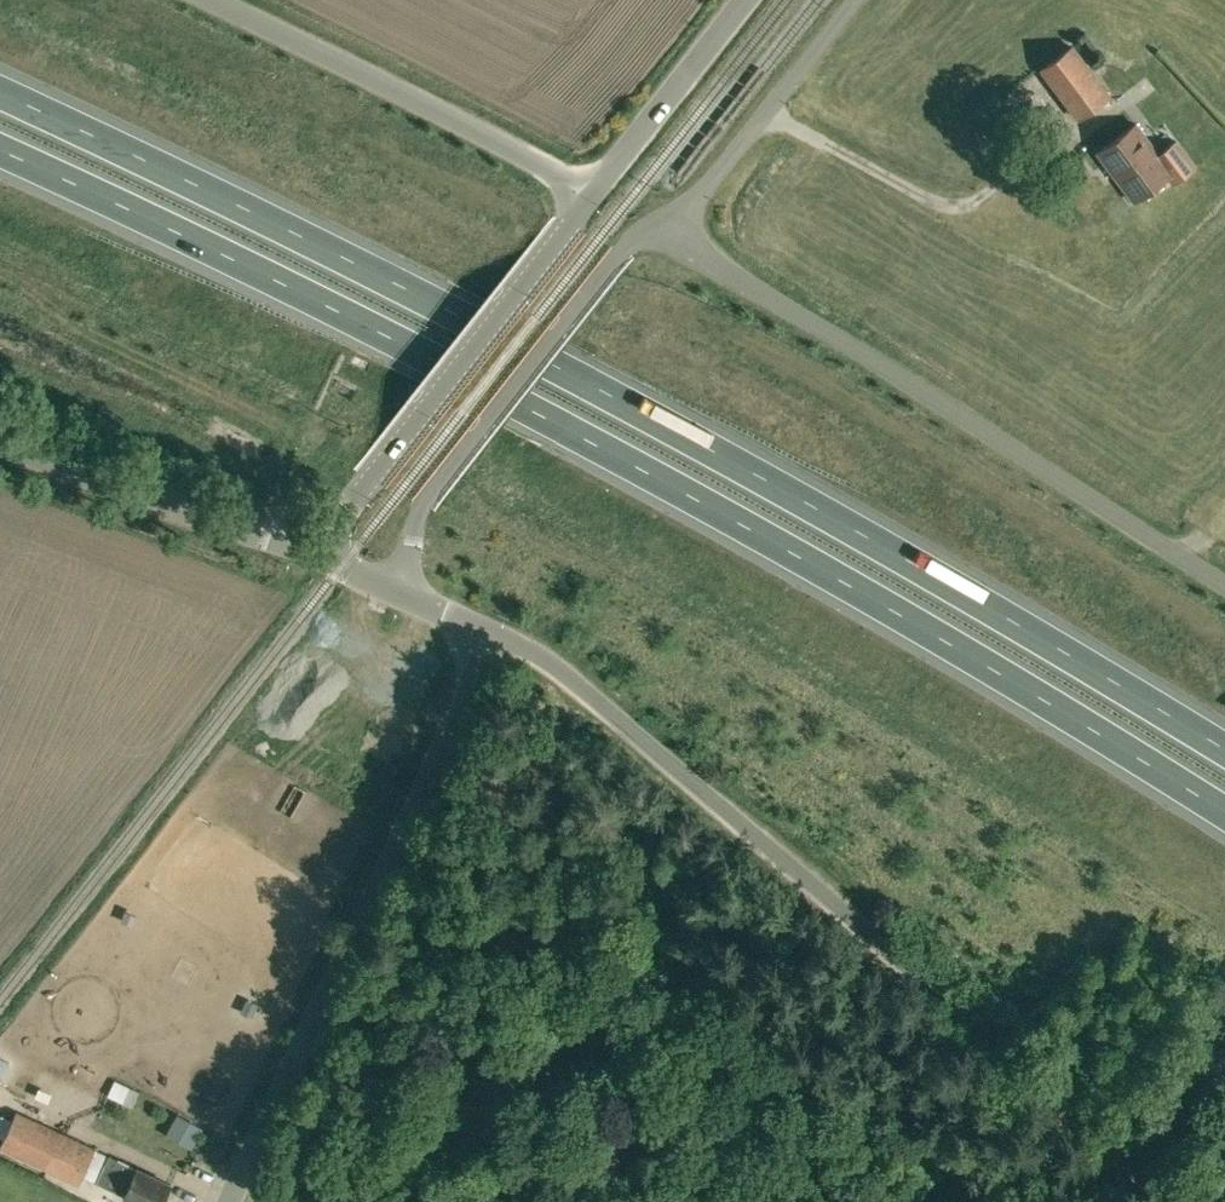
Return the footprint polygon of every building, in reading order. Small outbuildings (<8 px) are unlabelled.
[(1070,48),(1041,70),(1078,121),(1108,98),(1070,48)] [(1171,185),(1194,167),(1175,141),(1156,155),(1134,125),(1097,153),(1133,201),(1165,177),(1171,185)] [(537,700),(540,695),(535,692),(532,697),(537,700)] [(95,1147),(16,1112),(0,1146),(0,1148),(77,1184),(95,1147)] [(171,1184),(108,1154),(100,1171),(128,1184),(123,1195),(139,1201),(162,1201),(171,1184)]
